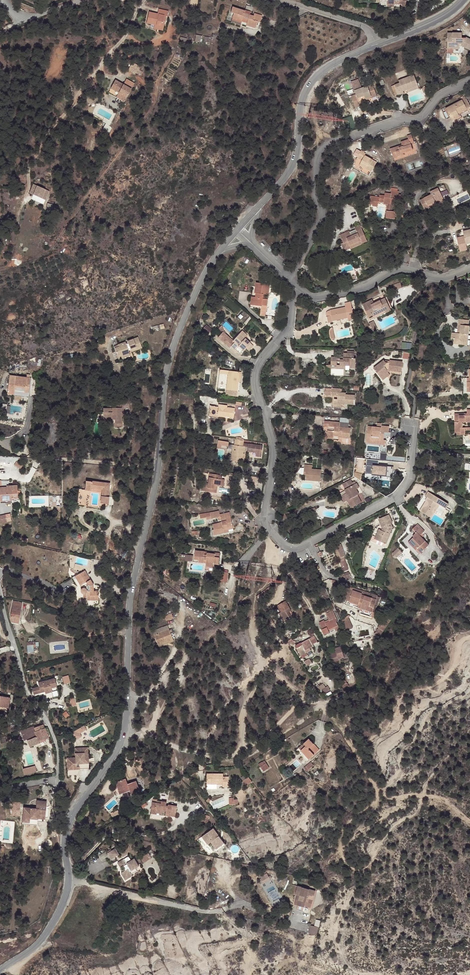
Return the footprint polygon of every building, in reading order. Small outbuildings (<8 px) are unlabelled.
[(389,8),(396,8),(395,5),(403,5),(403,8),(408,8),(408,0),(388,0),(389,8)] [(245,12),(233,9),(231,15),(234,15),(233,20),(242,23),(243,20),(249,22),(247,27),(256,30),(258,25),(261,25),(263,17),(255,15),(254,17),(250,16),(250,17),(244,15),(245,12)] [(156,15),(147,13),(145,24),(160,28),(163,18),(166,19),(167,13),(157,11),(156,15)] [(453,37),(453,41),(449,41),(448,49),(462,50),(462,48),(469,52),(469,42),(468,41),(467,42),(464,42),(464,38),(453,37)] [(407,92),(418,89),(415,77),(398,81),(399,84),(391,87),(394,97),(403,95),(402,93),(407,92)] [(134,83),(126,79),(123,84),(115,80),(110,89),(118,93),(116,97),(124,102),(134,83)] [(352,81),(354,89),(361,87),(359,79),(352,81)] [(376,96),(373,88),(372,84),(355,90),(357,96),(352,98),(356,109),(361,107),(360,104),(359,102),(366,99),(366,97),(370,96),(370,98),(376,96)] [(468,104),(465,105),(464,104),(447,112),(454,125),(461,122),(459,117),(469,112),(469,107),(468,104)] [(416,142),(411,134),(408,137),(409,140),(403,144),(405,147),(393,154),(398,163),(409,157),(408,155),(417,149),(414,143),(416,142)] [(375,164),(363,158),(358,167),(369,173),(375,164)] [(43,201),(48,192),(37,186),(35,190),(33,193),(32,195),(43,201)] [(437,203),(444,200),(438,189),(431,193),(432,195),(420,201),(425,210),(433,205),(433,204),(436,202),(437,203)] [(406,212),(406,206),(404,205),(404,202),(401,202),(402,197),(398,196),(399,193),(392,193),(391,196),(385,195),(385,198),(380,198),(379,205),(383,206),(383,207),(388,208),(386,220),(396,221),(396,214),(392,213),(393,207),(400,208),(400,212),(406,212)] [(43,210),(52,214),(54,210),(46,205),(43,210)] [(343,253),(350,250),(349,248),(361,243),(362,244),(367,243),(361,231),(357,233),(356,232),(350,234),(349,233),(340,237),(343,244),(340,245),(343,253)] [(271,288),(258,285),(255,294),(257,295),(256,301),(255,301),(253,309),(266,312),(269,301),(264,300),(265,296),(270,297),(271,288)] [(395,315),(388,298),(365,309),(370,322),(375,320),(377,323),(395,315)] [(354,324),(350,304),(343,306),(344,310),(329,313),(327,314),(325,315),(325,316),(327,326),(332,325),(333,328),(354,324)] [(224,324),(230,331),(233,328),(227,322),(224,324)] [(469,323),(460,323),(460,330),(463,330),(463,336),(455,337),(456,343),(458,343),(458,347),(464,347),(464,345),(469,344),(469,336),(469,328),(469,323)] [(203,329),(208,334),(213,329),(207,324),(203,329)] [(375,325),(371,328),(375,336),(379,334),(375,325)] [(253,349),(239,336),(233,343),(235,344),(231,348),(241,357),(245,352),(249,354),(253,349)] [(120,346),(114,349),(118,360),(123,358),(122,355),(129,353),(128,350),(130,350),(131,351),(137,349),(136,348),(141,346),(138,338),(127,342),(128,344),(126,344),(125,342),(119,344),(120,346)] [(356,374),(357,362),(355,362),(355,357),(344,356),(343,362),(337,362),(337,361),(330,360),(330,368),(337,369),(337,366),(340,367),(340,370),(349,371),(349,373),(356,374)] [(403,376),(404,365),(391,365),(390,367),(387,366),(386,365),(375,376),(383,384),(392,376),(403,376)] [(227,392),(229,374),(222,373),(219,391),(227,392)] [(240,374),(229,374),(227,392),(238,393),(239,384),(240,374)] [(31,379),(10,376),(7,394),(15,395),(16,391),(29,392),(31,379)] [(347,402),(347,406),(356,407),(357,398),(348,397),(348,396),(343,395),(343,392),(327,391),(326,398),(339,398),(339,401),(335,401),(335,406),(341,407),(342,406),(342,402),(347,402)] [(9,413),(10,406),(3,404),(2,411),(9,413)] [(468,405),(468,409),(455,409),(455,416),(454,426),(460,426),(461,428),(466,428),(466,426),(466,422),(464,422),(464,417),(469,417),(469,405),(468,405)] [(108,410),(98,409),(98,421),(109,421),(109,428),(116,429),(117,410),(112,410),(112,406),(108,406),(108,410)] [(234,420),(236,411),(225,410),(226,407),(220,406),(218,418),(234,420)] [(351,432),(352,427),(351,427),(342,426),(327,425),(327,431),(331,432),(329,443),(337,444),(337,440),(341,441),(341,442),(344,442),(345,441),(353,442),(354,432),(351,432)] [(385,436),(389,436),(390,436),(390,430),(382,429),(381,432),(367,431),(366,444),(379,445),(379,442),(384,443),(385,436)] [(241,442),(236,441),(232,461),(243,463),(244,454),(246,454),(247,450),(249,450),(248,453),(257,455),(256,458),(262,459),(263,447),(249,445),(244,445),(245,442),(241,442)] [(366,465),(366,474),(392,474),(393,466),(366,465)] [(320,483),(323,472),(314,470),(315,467),(306,466),(305,470),(308,471),(306,481),(320,483)] [(222,483),(222,478),(212,476),(210,487),(207,486),(206,494),(217,496),(218,489),(222,489),(223,483),(222,483)] [(111,481),(88,480),(87,489),(94,490),(94,487),(104,487),(104,490),(103,501),(111,502),(112,494),(111,494),(111,481)] [(344,487),(346,492),(354,489),(355,489),(353,483),(344,487)] [(355,489),(354,489),(346,492),(347,497),(341,499),(344,505),(348,504),(351,512),(365,505),(361,496),(358,497),(357,494),(361,492),(359,487),(355,489)] [(1,503),(13,503),(13,499),(19,499),(19,492),(13,492),(13,488),(8,488),(8,489),(0,489),(0,501),(1,503)] [(445,517),(430,501),(425,504),(427,505),(415,516),(432,533),(437,529),(428,521),(435,515),(441,521),(445,517)] [(0,523),(12,521),(11,513),(0,515),(0,522),(0,523)] [(219,520),(219,518),(219,515),(209,516),(200,518),(201,521),(206,520),(207,523),(210,522),(219,520)] [(222,531),(232,530),(229,515),(219,518),(219,520),(221,526),(212,527),(212,532),(211,533),(212,538),(223,536),(222,531)] [(379,532),(378,534),(380,535),(377,545),(387,549),(393,535),(390,534),(391,532),(391,531),(389,529),(393,527),(389,519),(379,523),(382,529),(381,530),(379,531),(379,532)] [(414,552),(417,556),(426,547),(422,543),(417,538),(422,533),(415,526),(409,531),(410,532),(413,535),(410,538),(411,539),(405,545),(413,553),(414,552)] [(336,545),(341,561),(348,558),(346,555),(347,555),(343,542),(336,545)] [(210,557),(211,553),(202,552),(202,551),(192,550),(191,561),(203,563),(203,571),(214,572),(214,563),(216,564),(216,558),(210,557)] [(389,555),(394,560),(399,555),(395,550),(389,555)] [(228,581),(228,571),(220,571),(220,581),(228,581)] [(92,574),(87,576),(92,585),(97,583),(92,574)] [(92,585),(87,576),(82,579),(86,587),(85,590),(84,594),(84,597),(89,599),(89,603),(97,604),(98,601),(104,602),(104,594),(100,593),(100,589),(97,583),(92,585)] [(343,599),(349,601),(352,590),(353,588),(347,586),(343,599)] [(365,594),(352,590),(349,601),(349,602),(361,606),(359,613),(370,617),(376,599),(364,595),(365,594)] [(277,606),(281,612),(281,613),(290,608),(286,601),(277,606)] [(13,602),(9,619),(18,621),(21,604),(13,602)] [(386,622),(388,624),(399,612),(397,610),(386,622)] [(337,619),(333,611),(326,614),(329,621),(326,623),(325,620),(319,623),(322,629),(324,635),(330,632),(329,630),(333,628),(335,631),(339,629),(335,620),(337,619)] [(346,619),(340,621),(344,630),(345,632),(350,630),(352,628),(351,628),(352,627),(354,621),(353,620),(349,616),(348,615),(346,617),(347,618),(346,619)] [(162,633),(161,630),(153,632),(158,646),(173,640),(170,630),(162,633)] [(317,642),(314,636),(295,646),(301,656),(306,653),(305,651),(313,646),(312,645),(317,642)] [(340,661),(336,653),(331,655),(335,664),(340,661)] [(69,675),(62,676),(64,683),(71,682),(69,675)] [(29,686),(31,692),(42,690),(42,688),(48,686),(54,685),(52,676),(35,680),(36,684),(29,686)] [(47,737),(43,725),(32,728),(35,736),(25,740),(28,746),(38,742),(37,740),(44,738),(47,737)] [(81,733),(88,729),(85,725),(72,732),(76,740),(83,737),(81,733)] [(66,734),(63,736),(65,739),(66,741),(70,739),(69,738),(71,736),(69,733),(66,734)] [(317,751),(308,738),(302,742),(304,745),(298,749),(306,759),(317,751)] [(67,757),(67,770),(79,769),(88,768),(87,747),(74,748),(75,757),(67,757)] [(262,765),(257,759),(252,763),(255,769),(262,765)] [(22,768),(24,775),(37,772),(36,765),(22,768)] [(221,785),(222,775),(217,775),(216,773),(200,772),(200,783),(210,783),(216,783),(216,785),(221,785)] [(239,785),(245,780),(241,775),(240,776),(236,779),(235,780),(239,785)] [(132,794),(140,790),(136,781),(128,784),(126,779),(116,782),(120,795),(123,793),(125,800),(130,798),(128,792),(131,791),(132,794)] [(46,802),(36,801),(36,809),(30,809),(29,818),(37,819),(38,815),(45,816),(45,813),(46,802)] [(153,806),(148,805),(146,812),(151,813),(150,816),(157,817),(158,815),(162,816),(161,821),(165,822),(166,821),(170,822),(172,810),(161,808),(162,806),(154,804),(153,806)] [(151,813),(146,812),(145,818),(156,820),(157,817),(150,816),(151,813)] [(197,825),(192,826),(193,831),(190,832),(186,832),(187,836),(198,834),(197,825)] [(221,848),(205,838),(197,850),(206,855),(208,852),(215,857),(221,848)] [(119,855),(115,849),(108,853),(111,859),(119,855)] [(150,852),(142,857),(145,862),(153,858),(150,852)] [(139,866),(134,858),(126,862),(131,871),(139,866)] [(121,872),(125,880),(132,877),(128,869),(121,872)] [(268,873),(260,877),(263,884),(271,880),(268,873)] [(269,881),(262,885),(263,886),(262,887),(264,892),(272,888),(269,881)] [(315,905),(317,899),(299,894),(297,902),(299,903),(301,904),(299,913),(306,915),(306,914),(312,916),(314,908),(311,908),(310,911),(307,910),(309,903),(315,905)] [(318,934),(321,920),(316,919),(315,926),(310,925),(309,933),(318,934)] [(312,934),(310,941),(318,943),(320,936),(312,934)]
